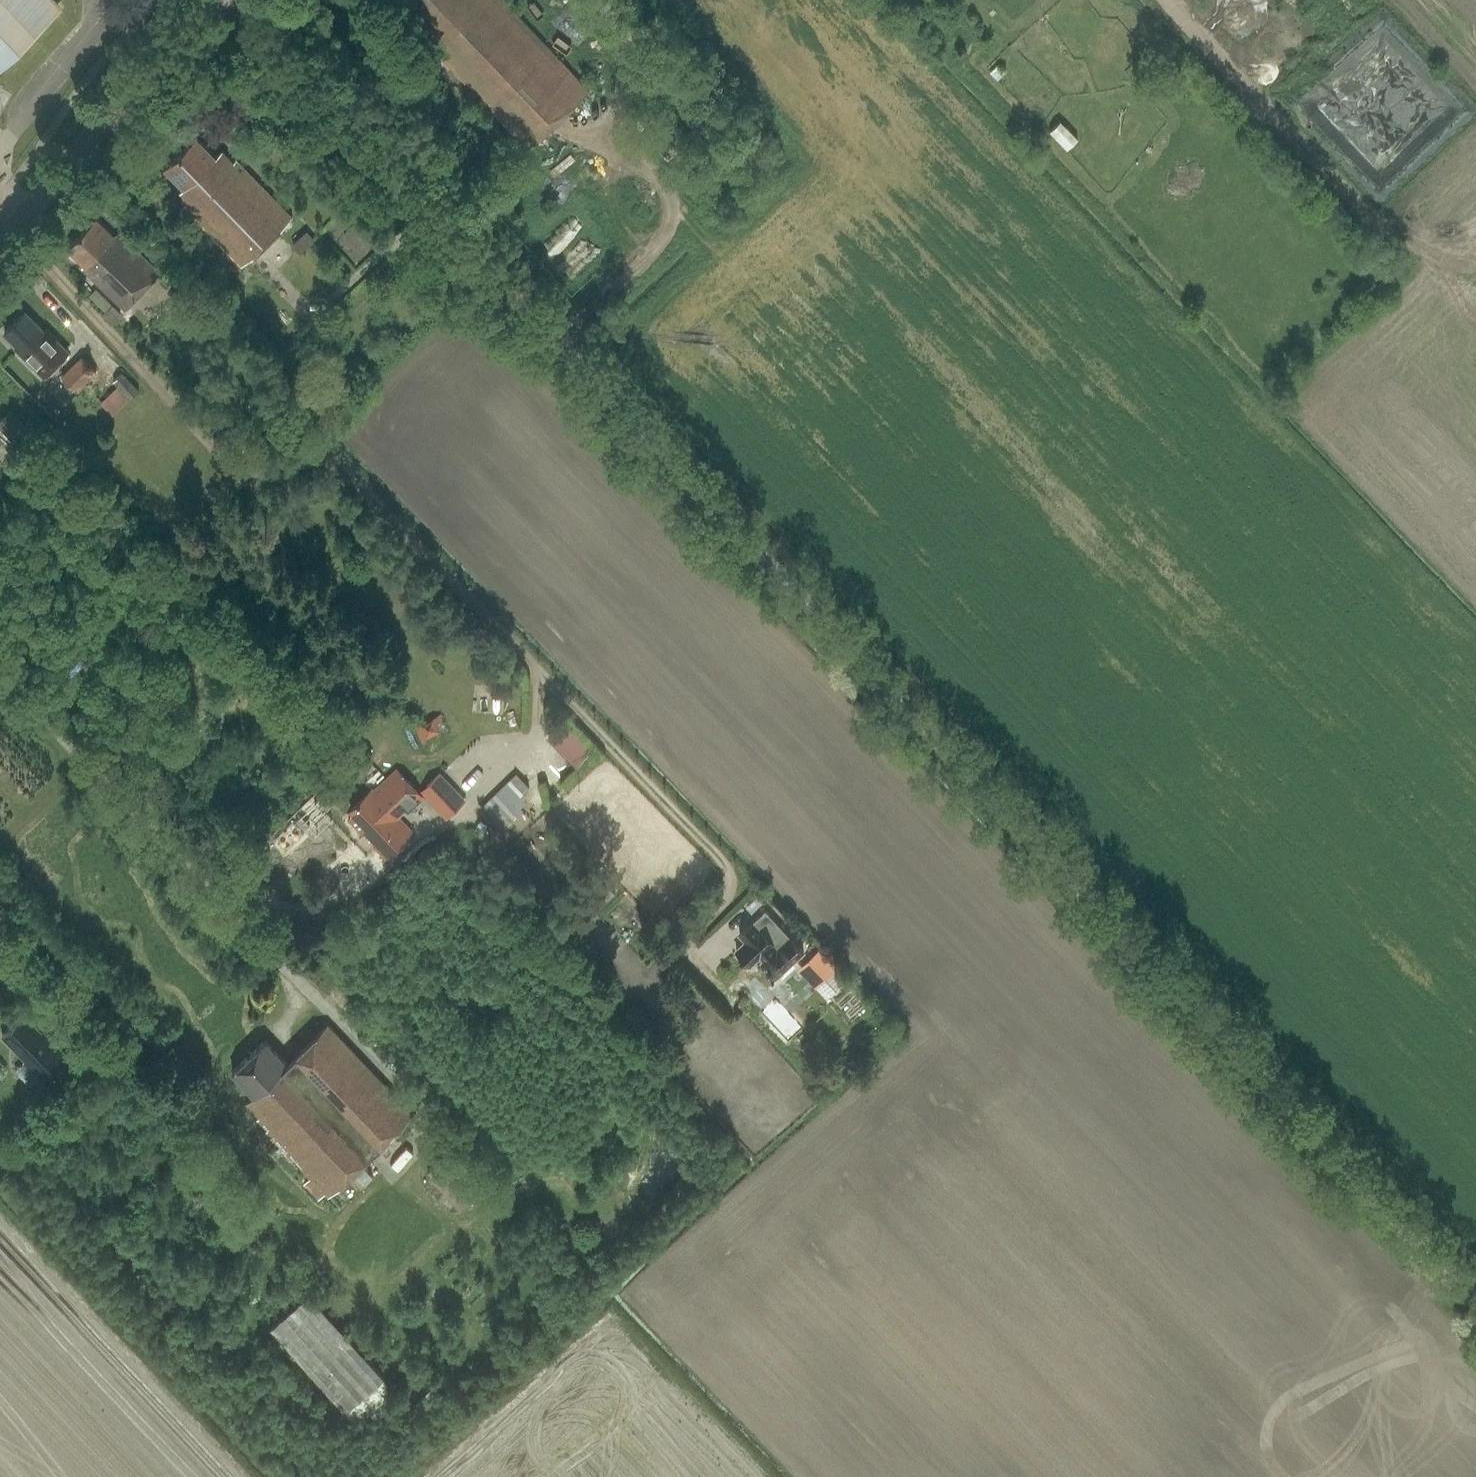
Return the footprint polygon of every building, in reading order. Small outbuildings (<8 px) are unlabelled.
[(52,7),(45,0),(0,0),(0,56),(52,7)] [(413,4),(407,10),(425,29),(420,34),(438,53),(439,52),(529,148),(590,90),(504,0),(409,0),(413,4)] [(1050,131),(1068,149),(1081,136),(1078,134),(1076,136),(1061,121),(1050,131)] [(241,264),(291,217),(236,160),(234,163),(222,151),(216,157),(196,137),(165,167),(185,187),(181,191),(188,203),(184,206),(241,264)] [(124,312),(160,274),(119,234),(115,238),(96,219),(68,248),(88,267),(82,273),(124,312)] [(300,254),(316,239),(307,230),(292,244),(300,254)] [(45,376),(69,353),(46,329),(44,332),(25,312),(5,332),(21,348),(19,350),(45,376)] [(82,386),(97,371),(83,357),(63,376),(77,391),(82,386)] [(137,387),(122,373),(114,381),(129,395),(137,387)] [(10,408),(0,418),(0,427),(14,442),(29,428),(10,408)] [(426,742),(453,727),(444,711),(417,726),(426,742)] [(485,805),(507,827),(543,791),(521,770),(485,805)] [(424,793),(423,792),(406,774),(380,799),(373,791),(352,810),(356,814),(350,819),(386,857),(412,832),(398,817),(424,793)] [(449,819),(467,801),(441,774),(423,792),(424,793),(449,819)] [(804,951),(766,910),(740,934),(746,941),(737,950),(751,965),(762,954),(767,959),(762,963),(776,978),(804,951)] [(827,991),(842,977),(813,946),(798,960),(827,991)] [(44,1081),(69,1057),(44,1031),(43,1032),(25,1014),(3,1036),(26,1060),(25,1061),(44,1081)] [(329,1195),(414,1114),(328,1024),(288,1064),(266,1041),(233,1072),(255,1095),(247,1102),(261,1117),(259,1119),(269,1130),(268,1131),(312,1178),(305,1184),(319,1199),(326,1192),(329,1195)] [(280,1325),(355,1410),(394,1376),(320,1291),(280,1325)] [(394,1376),(357,1412),(366,1421),(389,1399),(388,1398),(402,1384),(394,1376)]
